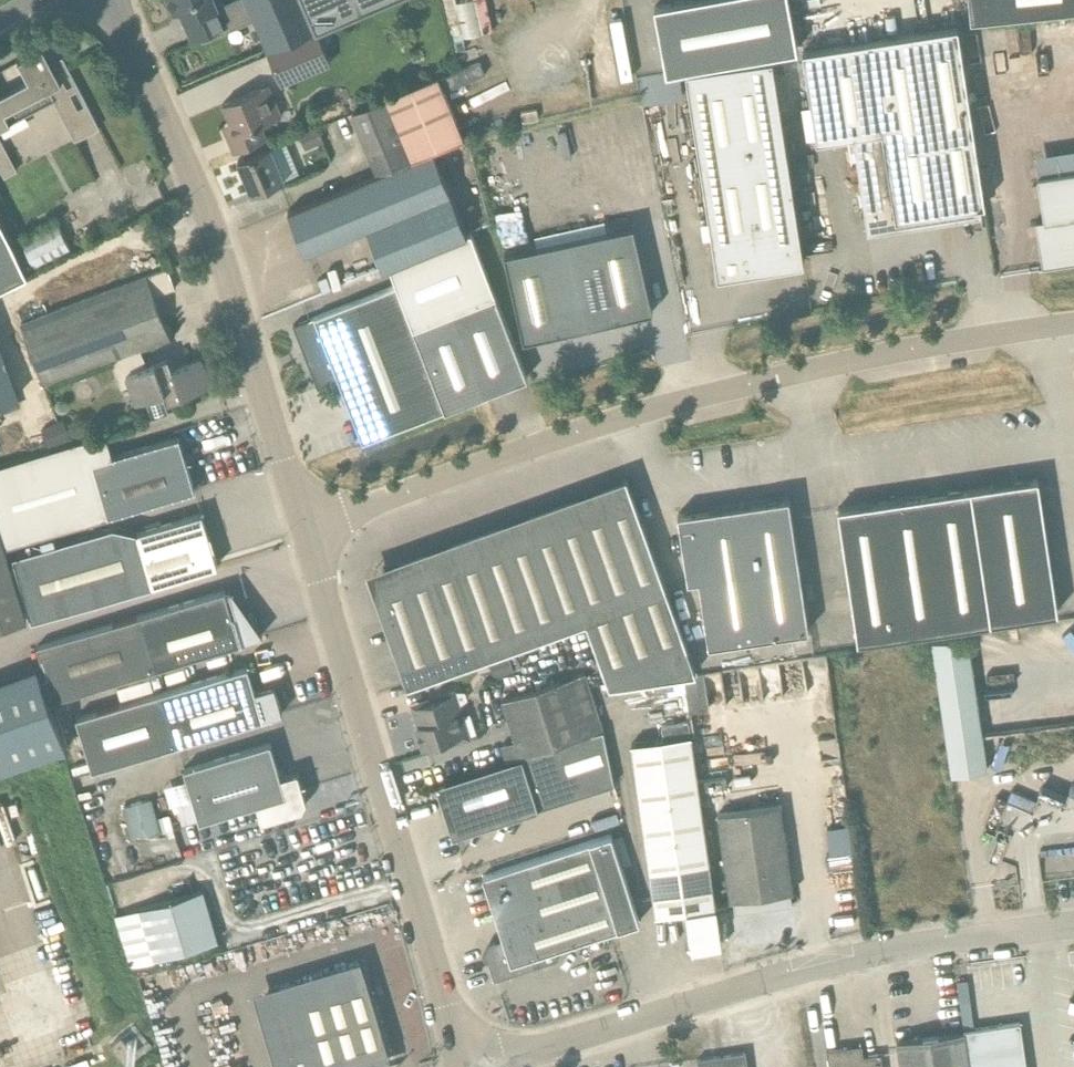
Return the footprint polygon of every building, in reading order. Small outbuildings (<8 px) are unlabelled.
[(175,14),(182,11),(186,20),(184,20),(193,40),(231,25),(220,0),(169,0),(175,14)] [(268,51),(317,30),(303,0),(246,0),(268,51)] [(385,0),(303,0),(317,30),(365,9),(385,0)] [(788,0),(694,0),(654,7),(667,73),(797,48),(788,0)] [(1073,9),(1073,0),(969,0),(971,20),(1073,9)] [(985,203),(958,26),(803,50),(817,140),(853,134),(868,230),(871,230),(871,224),(896,220),(896,217),(985,203)] [(317,30),(268,51),(282,84),(331,63),(317,30)] [(55,100),(50,89),(62,83),(43,48),(18,61),(31,85),(4,99),(0,92),(0,129),(55,100)] [(804,261),(772,58),(686,71),(714,248),(719,247),(754,242),(758,268),(767,267),(804,261)] [(673,73),(673,86),(644,87),(645,100),(682,98),(681,72),(673,73)] [(378,174),(433,152),(433,150),(464,137),(437,77),(352,113),(370,154),(378,174)] [(228,138),(234,152),(267,139),(261,125),(281,117),(268,85),(223,104),(236,134),(228,138)] [(317,128),(300,136),(306,149),(323,142),(317,128)] [(271,146),(238,160),(252,193),(285,179),(271,146)] [(0,153),(0,169),(5,177),(17,171),(6,150),(0,153)] [(384,268),(390,265),(467,233),(451,194),(433,152),(378,174),(289,211),(306,253),(367,228),(384,268)] [(1051,265),(1073,262),(1073,170),(1037,176),(1044,220),(1035,222),(1039,246),(1042,264),(1042,265),(1039,266),(1039,267),(1044,266),(1051,265)] [(498,213),(506,243),(530,237),(523,207),(498,213)] [(27,274),(0,221),(0,288),(27,274)] [(57,221),(20,240),(34,267),(71,249),(57,221)] [(524,341),(653,312),(634,226),(504,255),(524,341)] [(398,285),(294,326),(318,388),(338,380),(363,442),(527,378),(495,295),(470,232),(467,233),(390,265),(398,285)] [(111,360),(140,349),(169,337),(154,298),(175,289),(167,269),(19,324),(27,344),(43,387),(111,360)] [(147,366),(140,349),(111,360),(118,378),(125,375),(136,401),(145,397),(152,416),(168,410),(161,392),(166,390),(169,399),(210,383),(201,359),(172,369),(167,357),(155,362),(155,363),(147,366)] [(47,447),(59,443),(70,439),(64,421),(41,428),(47,447)] [(195,490),(179,437),(113,458),(106,434),(43,453),(0,466),(0,526),(6,547),(109,516),(195,490)] [(838,508),(855,619),(858,641),(1058,611),(1038,479),(838,508)] [(696,672),(629,484),(377,575),(379,582),(373,584),(383,610),(388,608),(415,681),(586,620),(609,684),(696,672)] [(789,498),(678,514),(688,582),(699,580),(709,646),(809,631),(789,498)] [(32,622),(153,586),(218,566),(202,513),(137,533),(114,528),(12,559),(32,622)] [(53,700),(154,669),(259,637),(263,634),(254,622),(256,621),(253,610),(233,616),(225,590),(37,647),(53,700)] [(508,657),(489,664),(495,681),(514,673),(508,657)] [(65,748),(36,666),(0,679),(0,772),(65,748)] [(76,718),(92,771),(282,713),(274,685),(255,691),(248,667),(76,718)] [(507,762),(587,736),(583,675),(502,700),(515,741),(502,745),(507,762)] [(436,742),(443,746),(464,739),(459,720),(461,720),(454,692),(433,699),(434,702),(420,707),(418,711),(422,725),(417,727),(423,746),(436,742)] [(987,770),(982,735),(947,740),(952,776),(987,770)] [(453,837),(592,793),(587,736),(507,762),(436,785),(453,837)] [(632,745),(656,915),(687,911),(692,948),(721,944),(690,736),(632,745)] [(257,805),(262,821),(302,809),(306,801),(298,772),(281,777),(270,743),(184,769),(200,822),(257,805)] [(132,837),(158,831),(150,800),(124,806),(132,837)] [(790,892),(794,891),(781,805),(718,814),(730,900),(733,900),(735,913),(792,905),(790,892)] [(830,826),(832,864),(854,863),(853,825),(830,826)] [(495,981),(537,967),(559,960),(555,950),(640,922),(612,835),(483,877),(504,940),(491,945),(486,955),(495,981)] [(201,889),(138,909),(154,959),(217,939),(201,889)] [(310,997),(307,987),(270,997),(290,1066),(369,1066),(368,1063),(390,1056),(364,971),(329,981),(332,991),(310,997)] [(897,1041),(901,1066),(1027,1066),(1020,1023),(897,1041)] [(827,1051),(829,1066),(883,1066),(881,1054),(852,1058),(851,1047),(827,1051)] [(746,1053),(697,1060),(698,1066),(748,1066),(746,1053)]
